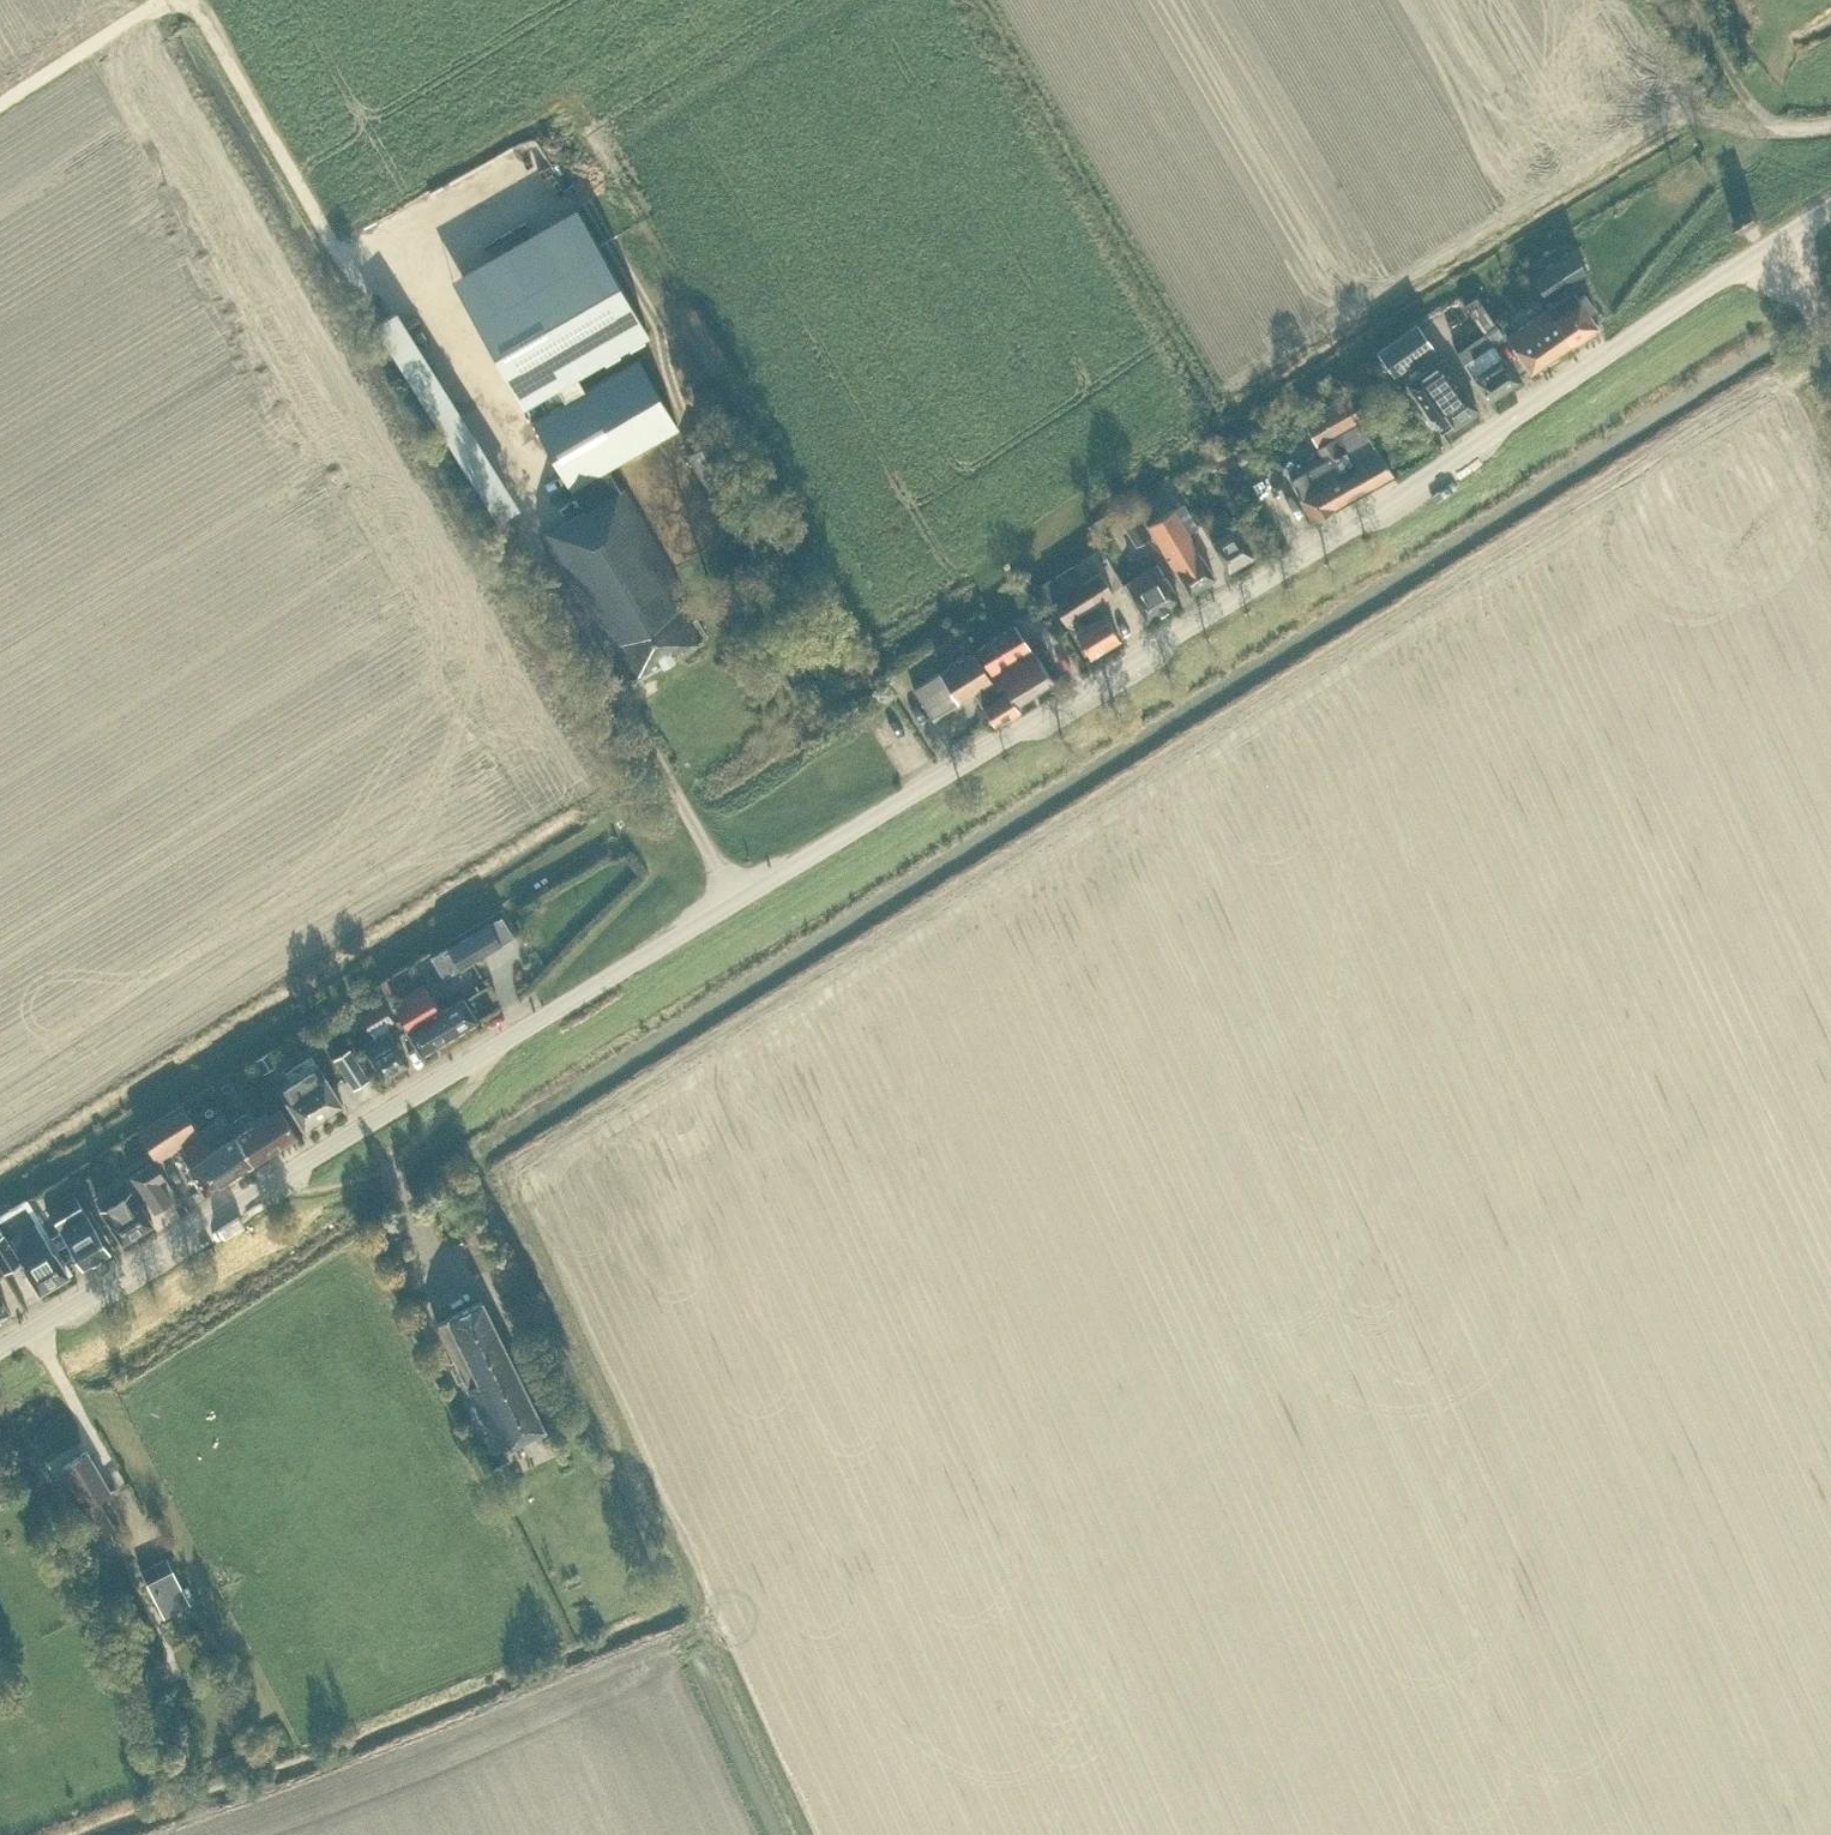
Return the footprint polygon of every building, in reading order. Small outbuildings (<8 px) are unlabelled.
[(477,322),(601,251),(575,207),(451,278),(477,322)] [(1739,230),(1757,219),(1750,208),(1732,219),(1739,230)] [(1586,272),(1571,250),(1530,278),(1544,300),(1586,272)] [(601,251),(477,322),(523,403),(536,395),(575,373),(628,343),(647,332),(601,251)] [(1572,291),(1547,309),(1571,344),(1572,344),(1596,327),(1588,313),(1594,309),(1583,294),(1577,298),(1572,291)] [(521,498),(396,300),(373,315),(497,512),(521,498)] [(1518,381),(1493,345),(1504,337),(1480,302),(1468,311),(1483,333),(1456,352),(1464,364),(1489,401),(1518,381)] [(1547,309),(1505,337),(1530,373),(1571,344),(1547,309)] [(1434,348),(1416,322),(1375,351),(1393,376),(1434,348)] [(546,412),(532,420),(584,510),(618,490),(604,467),(675,427),(637,359),(585,389),(575,373),(536,395),(546,412)] [(1477,409),(1441,359),(1406,383),(1430,418),(1442,410),(1453,426),(1477,409)] [(1310,519),(1391,474),(1377,452),(1369,442),(1367,443),(1356,424),(1360,421),(1346,396),(1302,421),(1316,446),(1324,461),(1289,480),(1299,497),(1298,497),(1310,519)] [(584,510),(542,534),(626,679),(641,670),(642,671),(690,644),(690,643),(705,634),(694,616),(692,617),(680,596),(683,595),(621,488),(618,490),(584,510)] [(1171,508),(1146,524),(1172,567),(1174,569),(1189,594),(1214,579),(1186,533),(1197,527),(1182,502),(1171,508)] [(1131,504),(1116,513),(1134,544),(1150,535),(1141,519),(1131,504)] [(1228,570),(1251,556),(1224,510),(1200,525),(1228,570)] [(1145,620),(1178,600),(1156,564),(1123,584),(1145,620)] [(1088,655),(1118,637),(1103,613),(1102,614),(1095,602),(1112,592),(1098,571),(1082,582),(1072,566),(1040,586),(1064,623),(1084,610),(1091,621),(1074,631),(1088,655)] [(1015,705),(1052,680),(1031,648),(1028,650),(1013,626),(975,649),(991,673),(989,675),(997,687),(1002,684),(1015,705)] [(972,650),(938,672),(956,701),(957,701),(971,692),(990,721),(993,725),(1018,710),(1015,705),(1002,684),(997,687),(996,687),(991,679),(972,650)] [(938,672),(913,688),(935,722),(961,706),(957,701),(956,701),(938,672)] [(501,944),(489,923),(447,947),(459,969),(501,944)] [(461,997),(438,1011),(422,984),(392,1002),(400,1015),(408,1029),(406,1031),(420,1055),(476,1021),(461,997)] [(385,1024),(392,1020),(382,1002),(360,1015),(374,1037),(362,1044),(382,1078),(407,1063),(392,1038),(391,1038),(386,1029),(385,1024)] [(370,1079),(349,1046),(332,1057),(352,1090),(370,1079)] [(277,1064),(268,1050),(253,1060),(262,1074),(277,1064)] [(340,1106),(342,1105),(340,1102),(340,1103),(316,1064),(309,1054),(289,1067),(296,1077),(277,1089),(301,1127),(303,1130),(305,1128),(339,1106),(340,1106)] [(210,1151),(203,1141),(181,1104),(137,1131),(156,1161),(176,1149),(180,1155),(204,1193),(251,1162),(234,1136),(210,1151)] [(244,1113),(228,1123),(232,1130),(235,1135),(234,1136),(251,1162),(295,1134),(278,1107),(266,1114),(251,1124),(248,1119),(244,1113)] [(172,1202),(159,1181),(165,1178),(153,1160),(130,1175),(154,1213),(172,1202)] [(72,1180),(68,1173),(52,1183),(57,1190),(72,1180)] [(121,1243),(147,1227),(151,1225),(129,1190),(99,1209),(121,1243)] [(107,1252),(92,1227),(85,1214),(71,1191),(45,1207),(82,1267),(107,1252)] [(3,1272),(19,1262),(38,1294),(67,1276),(44,1237),(35,1222),(6,1240),(2,1233),(0,1230),(0,1267),(3,1272)] [(8,1312),(0,1298),(0,1316),(8,1312)] [(510,1443),(544,1426),(481,1299),(446,1316),(446,1317),(435,1323),(452,1359),(448,1361),(456,1379),(464,1375),(476,1399),(468,1402),(492,1450),(509,1442),(510,1443)] [(77,1507),(91,1532),(82,1537),(92,1554),(110,1544),(102,1531),(112,1525),(96,1497),(109,1489),(85,1450),(61,1466),(83,1503),(77,1507)] [(501,1484),(511,1479),(503,1461),(492,1467),(501,1484)] [(188,1603),(165,1556),(139,1569),(156,1604),(157,1604),(163,1615),(188,1603)]
